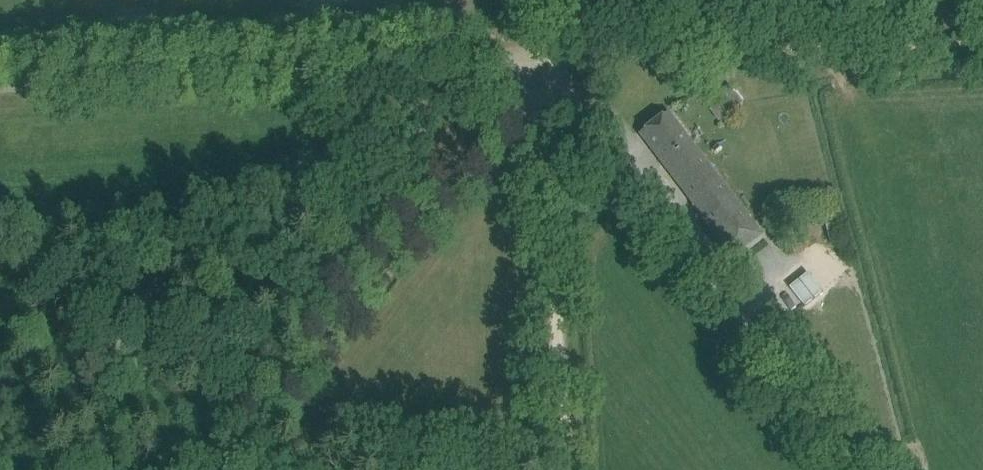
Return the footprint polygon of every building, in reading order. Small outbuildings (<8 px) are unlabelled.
[(643,131),(737,253),(765,232),(707,158),(711,155),(706,148),(702,152),(671,110),(643,131)] [(798,295),(828,272),(816,256),(786,278),(798,295)]
